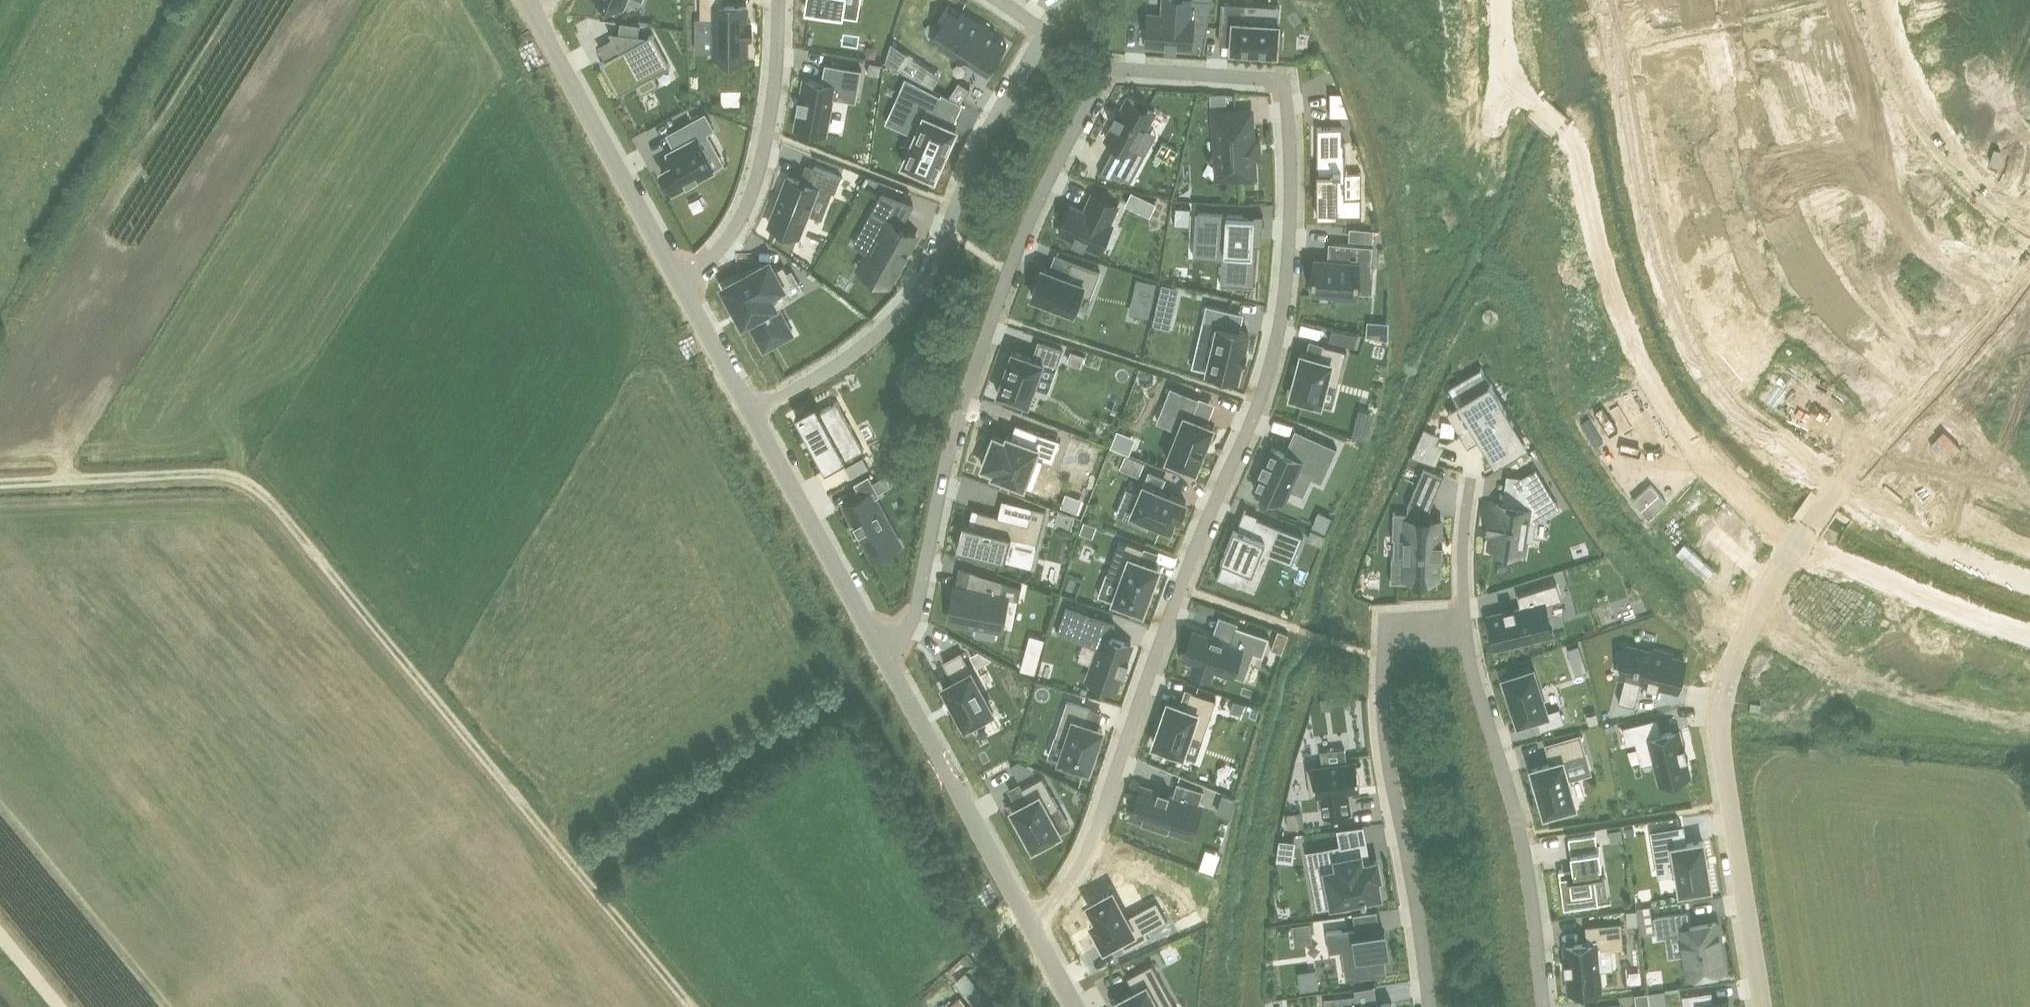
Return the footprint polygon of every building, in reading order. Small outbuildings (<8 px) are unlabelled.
[(700,19),(714,19),(714,54),(747,54),(747,37),(751,37),(751,21),(747,21),(747,5),(724,5),(724,0),(700,0),(700,19)] [(806,9),(843,15),(846,0),(808,0),(806,9)] [(1146,44),(1192,47),(1193,31),(1207,32),(1212,0),(1164,0),(1163,15),(1148,14),(1146,44)] [(1245,4),(1222,2),(1220,26),(1232,27),(1231,50),(1277,53),(1277,49),(1282,50),(1283,33),(1279,33),(1279,23),(1244,21),(1245,4)] [(949,32),(942,44),(982,69),(989,58),(991,59),(1002,42),(991,35),(993,31),(995,32),(995,31),(992,29),(979,21),(979,20),(968,13),(962,9),(961,10),(963,11),(960,15),(955,12),(944,29),(949,32)] [(1821,46),(1806,51),(1816,86),(1843,78),(1839,63),(1856,58),(1851,43),(1852,43),(1849,30),(1848,31),(1844,16),(1815,24),(1821,46)] [(620,52),(601,62),(602,66),(604,65),(619,92),(636,82),(642,93),(659,83),(647,62),(663,54),(654,37),(653,34),(648,36),(638,35),(640,24),(620,21),(619,33),(608,31),(620,52)] [(1954,73),(1936,84),(1963,128),(1967,126),(1969,130),(1985,120),(1983,116),(1991,111),(1964,69),(1975,61),(1962,40),(1941,52),(1954,73)] [(884,61),(897,68),(906,53),(890,43),(884,61)] [(880,64),(869,62),(867,74),(879,76),(880,64)] [(799,109),(795,128),(825,134),(832,98),(834,86),(858,90),(862,70),(825,63),(821,82),(804,79),(801,98),(799,98),(801,99),(799,108),(797,108),(797,109),(799,109)] [(906,78),(894,104),(919,115),(907,141),(912,143),(903,162),(912,166),(910,171),(927,178),(929,174),(934,176),(942,158),(944,159),(949,146),(948,145),(956,127),(932,117),(941,96),(906,78)] [(966,91),(956,85),(950,95),(960,101),(966,91)] [(1228,92),(1212,93),(1213,103),(1228,103),(1228,92)] [(1330,92),(1330,116),(1350,116),(1341,92),(1330,92)] [(1842,94),(1821,105),(1828,119),(1842,111),(1865,154),(1896,138),(1887,120),(1889,119),(1885,110),(1883,111),(1873,93),(1849,106),(1842,94)] [(1101,170),(1099,173),(1131,180),(1139,166),(1128,161),(1137,145),(1141,147),(1150,131),(1146,128),(1155,112),(1128,97),(1119,113),(1116,112),(1110,122),(1113,124),(1106,138),(1116,144),(1114,149),(1115,149),(1104,171),(1101,170)] [(1240,112),(1215,113),(1218,158),(1219,177),(1223,177),(1253,175),(1253,160),(1261,159),(1260,136),(1251,137),(1251,126),(1250,111),(1240,112)] [(675,162),(661,170),(673,192),(713,170),(696,138),(713,128),(705,113),(667,134),(675,148),(669,151),(675,162)] [(1317,191),(1317,215),(1343,216),(1361,216),(1361,197),(1345,197),(1345,172),(1345,143),(1343,143),(1343,127),(1317,127),(1317,145),(1319,145),(1319,191),(1317,191)] [(788,176),(769,224),(799,236),(818,186),(835,192),(841,176),(814,165),(807,183),(788,176)] [(874,255),(864,272),(888,285),(916,235),(897,224),(908,204),(913,205),(913,204),(883,192),(871,212),(885,220),(868,252),(874,255)] [(1135,208),(1141,196),(1132,192),(1126,204),(1135,208)] [(1064,220),(1059,231),(1073,238),(1072,241),(1084,246),(1085,244),(1100,250),(1112,224),(1109,223),(1118,205),(1092,193),(1086,206),(1087,206),(1085,212),(1071,205),(1066,217),(1065,216),(1064,220)] [(1189,207),(1175,206),(1174,223),(1188,224),(1189,207)] [(1196,211),(1194,242),(1223,244),(1222,258),(1220,284),(1253,286),(1254,284),(1251,284),(1253,243),(1243,242),(1244,215),(1198,213),(1198,211),(1196,211)] [(1352,228),(1351,239),(1373,241),(1373,240),(1371,239),(1372,230),(1374,230),(1374,229),(1352,228)] [(1371,269),(1373,245),(1333,242),(1332,262),(1315,260),(1314,272),(1313,272),(1313,278),(1314,278),(1313,290),(1334,292),(1334,297),(1356,298),(1357,281),(1359,281),(1360,275),(1358,275),(1358,268),(1371,269)] [(1043,267),(1032,295),(1073,311),(1080,292),(1091,296),(1100,270),(1072,260),(1065,276),(1049,270),(1043,267)] [(741,278),(725,286),(744,321),(750,318),(765,346),(781,338),(790,333),(784,323),(776,308),(804,292),(797,278),(792,281),(787,272),(783,266),(774,271),(769,262),(759,268),(741,278)] [(1138,277),(1133,297),(1152,301),(1157,281),(1138,277)] [(1155,307),(1173,311),(1178,287),(1161,283),(1155,307)] [(1206,304),(1202,323),(1203,323),(1217,326),(1207,369),(1207,370),(1218,373),(1217,377),(1235,382),(1236,377),(1238,377),(1242,360),(1244,361),(1247,350),(1245,350),(1249,332),(1239,330),(1226,327),(1230,310),(1206,304)] [(1332,328),(1329,340),(1355,347),(1355,345),(1353,345),(1356,335),(1358,335),(1358,334),(1332,328)] [(998,390),(997,392),(999,393),(1000,393),(1002,394),(1001,398),(1017,404),(1019,399),(1027,402),(1027,403),(1029,403),(1029,401),(1034,386),(1042,363),(1056,368),(1062,349),(1039,340),(1033,357),(1014,351),(1014,350),(1012,350),(1012,352),(1008,364),(1007,364),(1002,378),(1003,378),(999,390),(998,390)] [(1295,380),(1291,395),(1320,403),(1326,381),(1338,384),(1346,350),(1323,344),(1319,359),(1306,355),(1302,354),(1298,368),(1297,368),(1294,380),(1295,380)] [(1073,351),(1069,362),(1080,366),(1084,355),(1073,351)] [(1483,371),(1456,386),(1465,401),(1462,403),(1483,437),(1480,438),(1493,461),(1496,459),(1521,444),(1508,423),(1511,421),(1514,420),(1493,386),(1482,367),(1481,367),(1483,371)] [(1162,406),(1156,422),(1178,430),(1168,457),(1167,457),(1166,459),(1168,459),(1169,459),(1178,463),(1177,466),(1190,472),(1192,468),(1194,469),(1194,470),(1196,470),(1197,468),(1196,468),(1202,453),(1203,454),(1204,452),(1203,451),(1206,444),(1207,444),(1208,442),(1207,442),(1213,427),(1214,425),(1212,424),(1212,425),(1192,417),(1200,398),(1170,386),(1162,406)] [(816,403),(795,415),(825,470),(852,456),(840,435),(853,428),(837,401),(820,410),(816,403)] [(994,434),(982,465),(994,470),(992,474),(1017,483),(1018,482),(1029,452),(1044,458),(1053,461),(1061,440),(1016,423),(1016,424),(1017,425),(1013,436),(1007,434),(1006,438),(994,434)] [(1422,430),(1411,456),(1436,464),(1436,462),(1430,460),(1437,446),(1432,443),(1435,436),(1422,430)] [(1262,472),(1254,488),(1284,501),(1297,471),(1321,482),(1337,447),(1300,431),(1289,454),(1278,449),(1273,447),(1268,456),(1269,456),(1266,462),(1263,461),(1263,462),(1264,462),(1260,470),(1259,471),(1262,472)] [(1143,463),(1125,455),(1119,467),(1138,475),(1143,463)] [(863,457),(845,467),(851,478),(868,467),(863,457)] [(1492,532),(1490,547),(1494,547),(1493,551),(1511,554),(1512,550),(1523,552),(1525,539),(1532,540),(1535,522),(1528,521),(1530,510),(1553,496),(1536,468),(1527,473),(1522,507),(1496,503),(1496,507),(1491,507),(1488,531),(1492,532)] [(1140,493),(1129,519),(1147,527),(1150,520),(1171,529),(1176,517),(1179,519),(1186,502),(1160,491),(1165,478),(1149,471),(1140,493)] [(862,497),(845,507),(855,523),(854,524),(859,533),(860,533),(869,551),(896,536),(874,497),(880,494),(869,475),(854,482),(862,497)] [(1441,532),(1442,519),(1432,519),(1432,521),(1425,520),(1426,507),(1431,495),(1415,488),(1408,504),(1407,520),(1406,520),(1405,537),(1404,537),(1404,539),(1406,539),(1405,556),(1404,556),(1404,558),(1399,558),(1398,581),(1414,582),(1414,583),(1417,583),(1417,576),(1430,576),(1430,578),(1440,578),(1440,566),(1439,566),(1439,556),(1442,556),(1443,542),(1439,542),(1440,532),(1441,532)] [(963,522),(956,548),(1005,560),(1011,536),(1016,538),(1016,540),(1037,546),(1046,510),(1031,506),(1027,521),(979,509),(975,525),(969,523),(963,522)] [(1224,559),(1216,578),(1239,588),(1248,566),(1256,570),(1263,553),(1292,564),(1303,536),(1257,517),(1250,533),(1234,526),(1221,558),(1224,559)] [(1097,526),(1084,521),(1080,533),(1093,538),(1097,526)] [(1312,530),(1308,539),(1320,544),(1324,535),(1312,530)] [(1120,539),(1107,573),(1122,578),(1114,600),(1143,610),(1148,594),(1149,595),(1153,583),(1153,582),(1158,567),(1140,560),(1145,548),(1120,539)] [(1003,580),(970,569),(967,587),(957,586),(950,620),(999,629),(1006,595),(1000,594),(1003,580)] [(1505,612),(1489,616),(1496,647),(1541,636),(1538,624),(1549,621),(1545,605),(1562,599),(1557,583),(1519,595),(1518,592),(1516,592),(1517,595),(1520,609),(1515,610),(1514,607),(1512,607),(1513,610),(1506,612),(1505,609),(1504,609),(1505,612)] [(1067,606),(1062,621),(1085,629),(1083,635),(1101,641),(1097,651),(1096,651),(1089,669),(1091,670),(1087,679),(1096,682),(1115,689),(1121,672),(1126,660),(1131,644),(1110,637),(1104,635),(1109,621),(1067,606)] [(1186,653),(1184,658),(1195,662),(1192,669),(1211,676),(1214,668),(1231,675),(1236,661),(1241,662),(1245,650),(1254,653),(1263,656),(1270,637),(1237,625),(1236,625),(1230,643),(1212,636),(1194,630),(1186,653)] [(1277,629),(1270,648),(1282,652),(1288,633),(1277,629)] [(1571,661),(1583,657),(1578,645),(1567,649),(1571,661)] [(1625,674),(1618,702),(1635,706),(1641,680),(1677,689),(1684,660),(1670,656),(1670,653),(1654,649),(1653,652),(1640,649),(1637,660),(1635,660),(1634,666),(1636,666),(1633,676),(1625,674)] [(954,680),(943,685),(965,726),(976,720),(978,724),(993,716),(991,712),(993,711),(961,651),(943,661),(954,680)] [(991,659),(979,651),(971,655),(977,666),(991,659)] [(1034,674),(1039,657),(1024,653),(1020,669),(1034,674)] [(1055,683),(1058,671),(1044,667),(1040,678),(1055,683)] [(1533,667),(1503,677),(1518,723),(1537,716),(1541,729),(1564,721),(1559,707),(1548,711),(1533,667)] [(1159,730),(1154,744),(1182,753),(1190,733),(1203,738),(1216,699),(1191,690),(1186,707),(1169,701),(1164,715),(1163,715),(1158,730),(1159,730)] [(1102,729),(1085,723),(1090,708),(1067,700),(1056,735),(1067,739),(1060,759),(1088,769),(1094,752),(1095,753),(1099,741),(1098,740),(1102,729)] [(1245,704),(1234,701),(1231,711),(1242,715),(1245,704)] [(1653,718),(1622,726),(1627,744),(1635,742),(1649,739),(1655,761),(1660,782),(1689,774),(1685,759),(1682,745),(1678,730),(1662,734),(1657,735),(1653,718)] [(1613,724),(1604,726),(1606,732),(1615,730),(1613,724)] [(1551,763),(1532,768),(1537,784),(1536,784),(1540,797),(1545,813),(1575,805),(1563,761),(1586,755),(1580,734),(1546,744),(1551,763)] [(1010,765),(1018,779),(1027,774),(1019,760),(1010,765)] [(1323,765),(1306,767),(1310,795),(1321,793),(1324,816),(1350,813),(1348,797),(1347,790),(1360,788),(1359,783),(1364,783),(1362,765),(1357,765),(1356,760),(1339,763),(1323,765)] [(1028,800),(1013,809),(1019,820),(1018,820),(1024,831),(1025,831),(1031,843),(1058,828),(1049,812),(1059,806),(1043,775),(1021,787),(1028,800)] [(1132,816),(1178,831),(1188,801),(1198,805),(1203,790),(1177,781),(1172,796),(1142,786),(1132,816)] [(1222,795),(1217,811),(1230,815),(1234,800),(1222,795)] [(1300,811),(1287,813),(1289,828),(1302,827),(1300,811)] [(1681,826),(1651,831),(1656,860),(1675,857),(1677,874),(1680,891),(1710,887),(1707,867),(1708,867),(1706,855),(1705,855),(1703,840),(1683,843),(1681,826)] [(1634,835),(1633,827),(1625,828),(1626,836),(1634,835)] [(1622,829),(1609,831),(1611,842),(1623,840),(1622,829)] [(1594,875),(1601,873),(1600,866),(1602,865),(1599,848),(1598,849),(1595,833),(1568,837),(1574,876),(1560,878),(1564,908),(1598,903),(1594,875)] [(1279,839),(1277,858),(1292,860),(1294,841),(1279,839)] [(1340,844),(1306,850),(1309,867),(1325,864),(1333,903),(1362,897),(1363,900),(1367,899),(1366,897),(1380,894),(1376,876),(1380,876),(1377,860),(1362,863),(1360,854),(1343,857),(1340,844)] [(1095,933),(1096,932),(1104,947),(1119,939),(1125,950),(1150,936),(1147,931),(1167,920),(1156,900),(1126,916),(1112,890),(1109,892),(1103,895),(1088,903),(1097,919),(1090,923),(1095,933)] [(1637,910),(1626,910),(1627,926),(1638,926),(1637,910)] [(1687,912),(1655,917),(1658,936),(1682,932),(1688,975),(1724,969),(1717,922),(1689,926),(1687,912)] [(1587,943),(1565,945),(1570,991),(1600,988),(1599,970),(1597,950),(1624,948),(1621,921),(1585,925),(1587,943)] [(1309,924),(1293,926),(1295,938),(1311,936),(1309,924)] [(1326,931),(1329,952),(1349,949),(1351,965),(1356,964),(1358,977),(1374,975),(1374,971),(1387,969),(1385,954),(1388,953),(1385,931),(1371,932),(1370,925),(1326,931)] [(1116,1000),(1120,1006),(1172,1006),(1175,1005),(1152,963),(1127,976),(1135,990),(1116,1000)] [(1665,991),(1650,993),(1651,1006),(1666,1006),(1665,991)] [(1683,996),(1685,1006),(1730,1006),(1729,1001),(1713,1003),(1711,991),(1683,996)] [(1636,993),(1638,1006),(1651,1006),(1649,992),(1636,993)] [(1324,997),(1325,1006),(1393,1006),(1392,1002),(1358,1006),(1356,993),(1324,997)] [(961,998),(950,1006),(968,1006),(961,998)]
